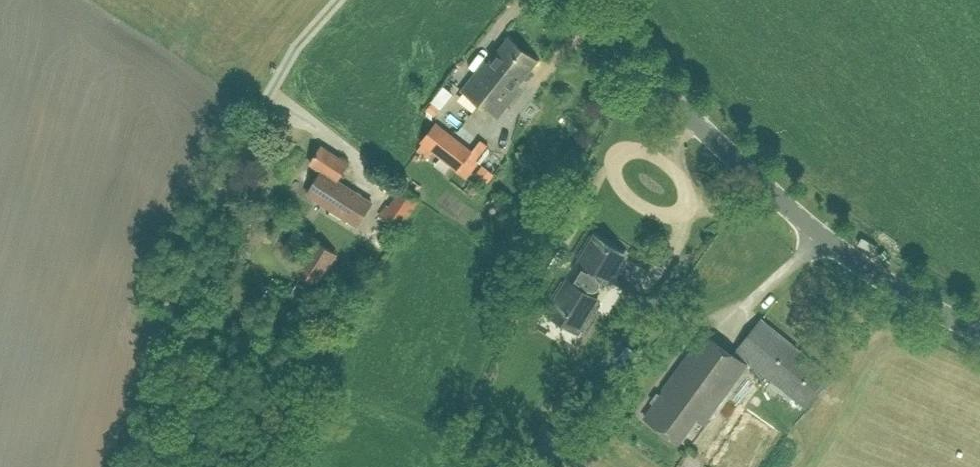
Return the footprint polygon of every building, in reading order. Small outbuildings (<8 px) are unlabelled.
[(517,85),(537,60),(508,38),(487,64),(483,61),(461,89),(496,117),(520,87),(517,85)] [(431,102),(426,110),(433,116),(439,108),(431,102)] [(429,157),(433,152),(442,159),(438,166),(451,176),(456,170),(458,168),(467,174),(488,147),(480,141),(472,150),(436,123),(420,143),(423,144),(418,150),(429,157)] [(357,225),(372,201),(338,180),(348,164),(320,146),(310,164),(321,171),(307,194),(357,225)] [(482,164),(475,173),(486,182),(493,173),(482,164)] [(399,229),(419,199),(400,186),(380,215),(399,229)] [(597,300),(586,294),(589,289),(590,290),(592,290),(593,290),(594,290),(596,290),(597,289),(598,288),(599,287),(599,286),(600,285),(600,284),(600,283),(600,281),(600,280),(599,279),(599,278),(598,277),(597,276),(600,272),(610,278),(625,255),(595,237),(581,260),(591,266),(589,271),(582,267),(574,280),(581,284),(578,288),(567,282),(549,311),(579,329),(597,300)] [(337,253),(315,240),(299,265),(321,279),(337,253)] [(823,314),(818,321),(824,325),(829,319),(823,314)] [(805,406),(830,375),(761,319),(736,350),(805,406)] [(746,364),(705,333),(660,394),(656,392),(650,401),(653,404),(644,416),(679,442),(695,419),(702,424),(746,364)]
